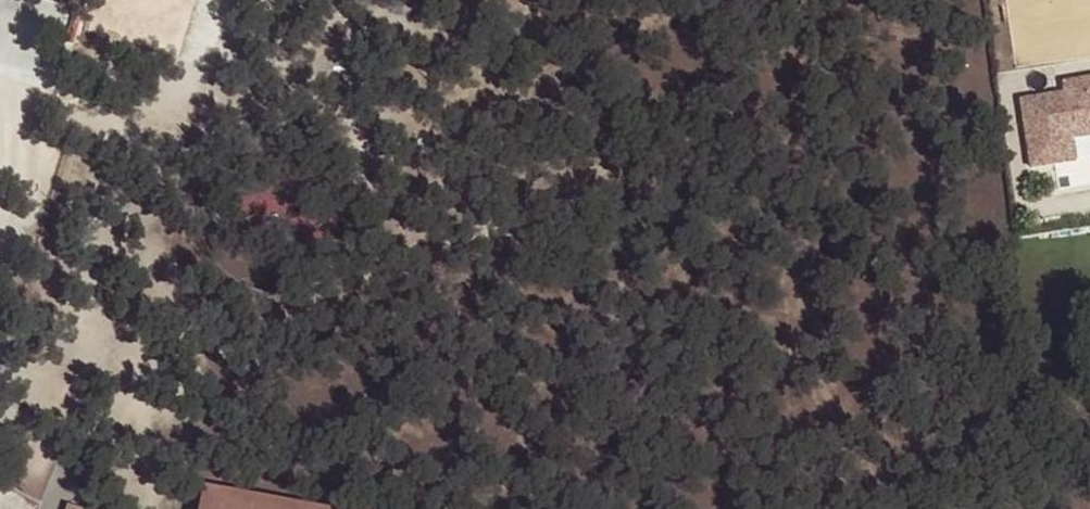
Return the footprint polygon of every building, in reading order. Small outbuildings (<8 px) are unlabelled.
[(1062,82),(1063,92),(1018,100),(1029,169),(1075,164),(1073,141),(1089,139),(1089,78),(1062,82)] [(204,482),(198,508),(345,508),(204,482)]
